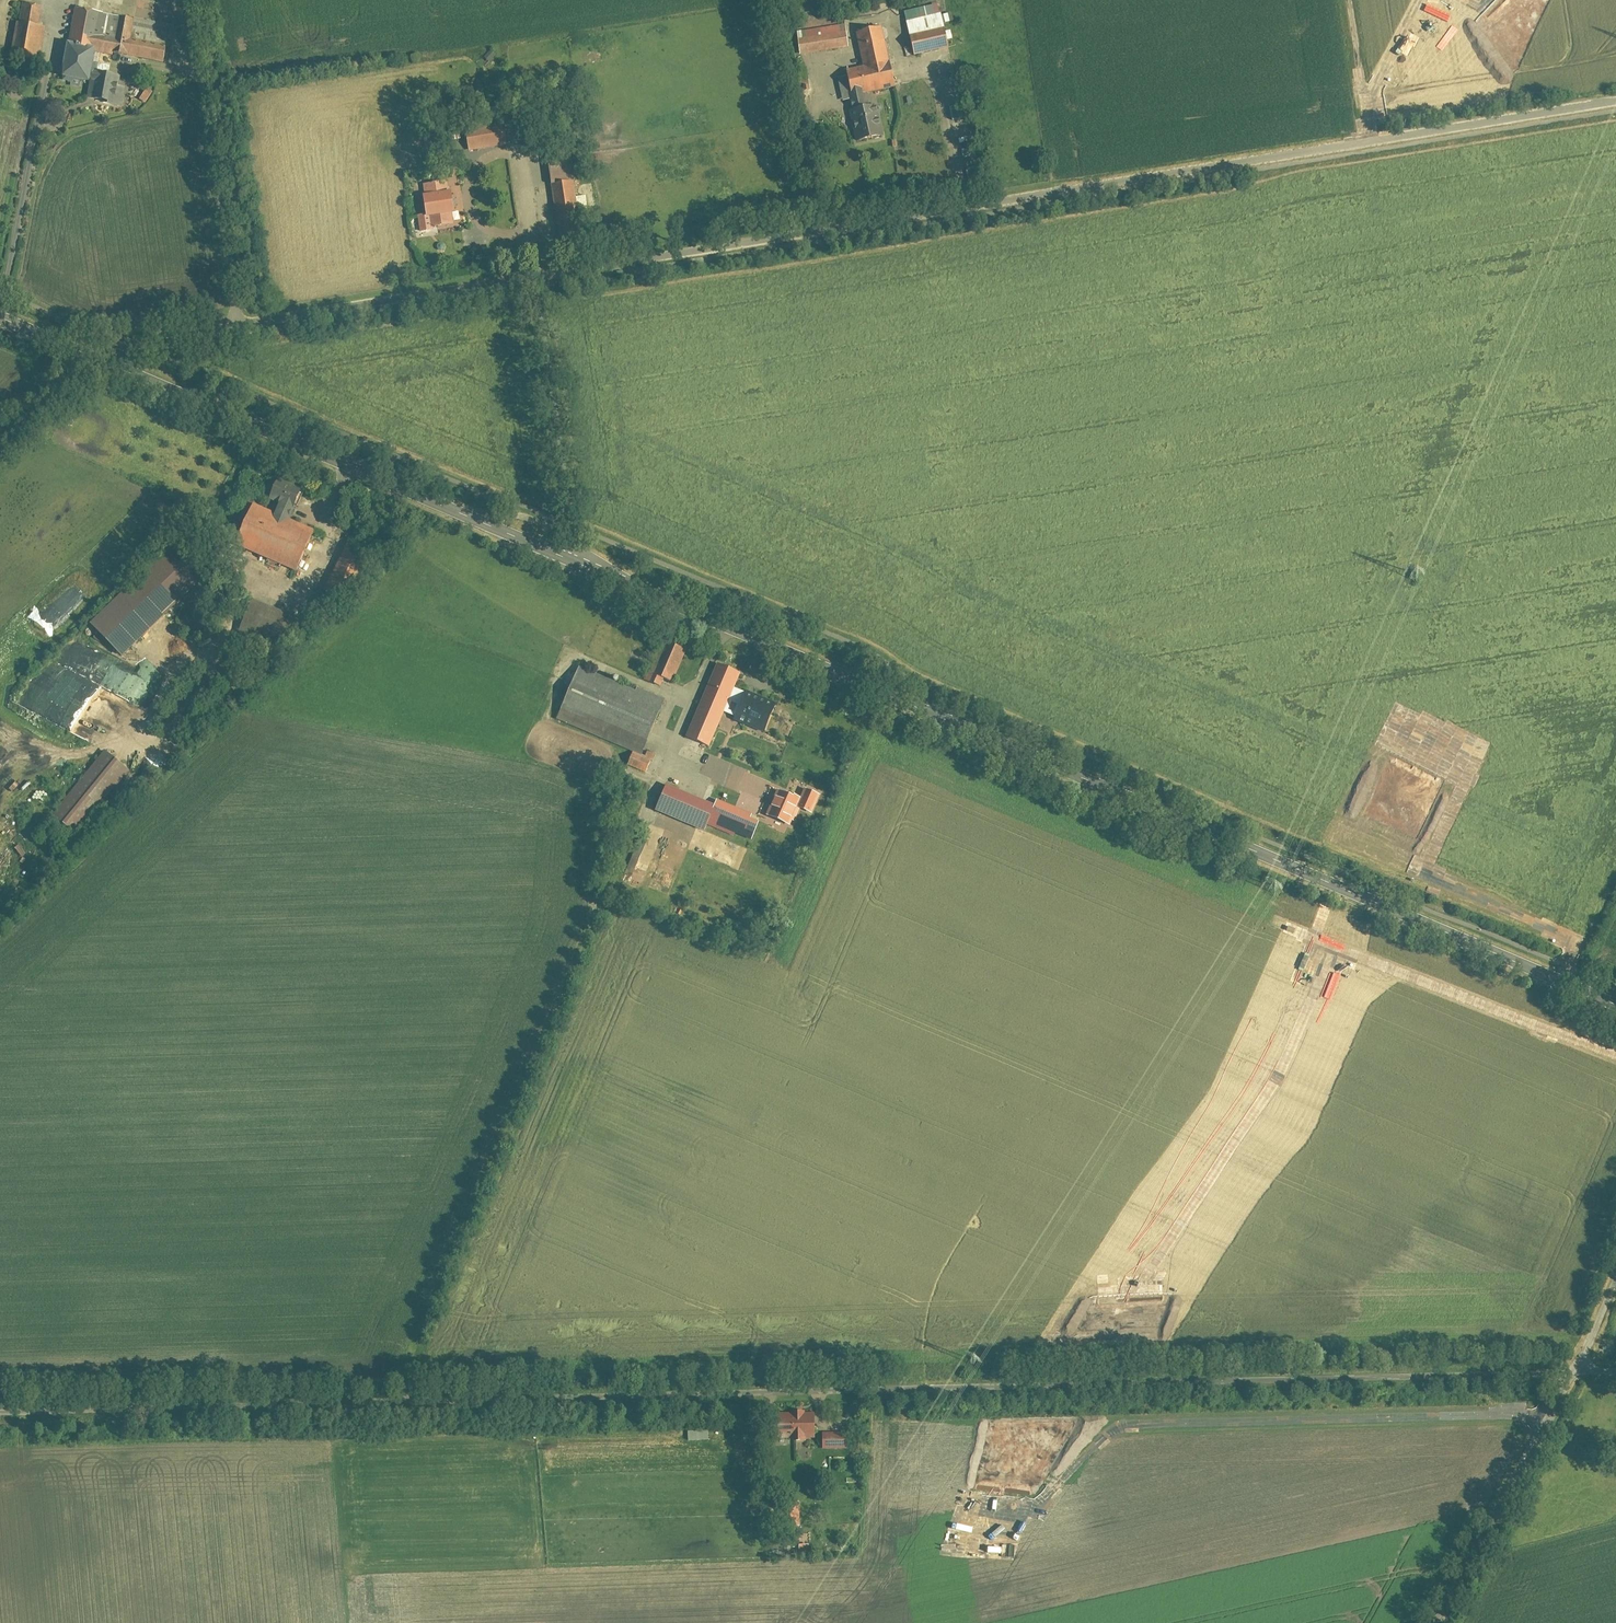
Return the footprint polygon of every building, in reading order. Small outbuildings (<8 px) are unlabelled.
[(21,0),(10,49),(37,55),(44,24),(35,22),(39,5),(21,0)] [(74,2),(60,77),(89,82),(86,99),(122,105),(131,57),(167,63),(175,21),(74,2)] [(938,4),(904,11),(914,55),(948,48),(938,4)] [(794,32),(797,57),(848,50),(845,25),(794,32)] [(849,113),(855,149),(884,144),(878,108),(868,110),(865,96),(894,91),(883,30),(857,34),(863,69),(846,72),(853,112),(849,113)] [(142,99),(148,102),(155,90),(149,87),(142,99)] [(462,124),(465,149),(508,143),(505,117),(462,124)] [(545,151),(550,187),(573,184),(579,183),(574,147),(545,151)] [(417,217),(419,236),(434,234),(433,230),(461,227),(459,214),(454,215),(452,194),(447,194),(446,183),(422,186),(426,215),(417,217)] [(550,187),(559,246),(582,243),(573,184),(550,187)] [(253,506),(235,546),(294,571),(312,531),(290,521),(302,492),(276,481),(267,502),(278,507),(275,516),(253,506)] [(350,537),(324,593),(341,601),(367,544),(350,537)] [(165,549),(87,627),(122,661),(199,583),(165,549)] [(249,599),(237,629),(285,649),(297,619),(249,599)] [(660,639),(642,679),(660,687),(663,681),(671,685),(687,651),(660,639)] [(106,682),(116,658),(103,652),(98,652),(87,647),(70,648),(66,656),(58,656),(46,683),(60,683),(60,685),(58,690),(61,691),(54,706),(47,706),(47,719),(71,729),(84,729),(103,686),(94,682),(106,682)] [(714,659),(683,738),(709,748),(723,713),(737,718),(734,724),(766,736),(779,704),(739,688),(746,672),(714,659)] [(580,669),(559,721),(642,755),(664,700),(637,688),(635,692),(580,669)] [(656,754),(647,751),(644,760),(632,755),(627,768),(648,776),(656,754)] [(49,823),(73,842),(131,773),(107,753),(49,823)] [(668,788),(657,813),(705,833),(708,826),(750,844),(758,824),(756,823),(758,817),(716,800),(713,806),(668,788)] [(779,791),(768,816),(790,826),(797,810),(814,817),(822,797),(804,789),(800,799),(779,791)] [(639,840),(629,872),(634,873),(630,885),(638,887),(642,874),(646,875),(648,870),(639,868),(647,843),(639,840)] [(815,1411),(770,1412),(771,1440),(815,1439),(815,1411)] [(848,1431),(821,1432),(822,1448),(848,1447),(848,1431)] [(824,1489),(814,1490),(815,1497),(825,1497),(824,1489)] [(801,1499),(780,1499),(780,1524),(801,1524),(801,1499)]
